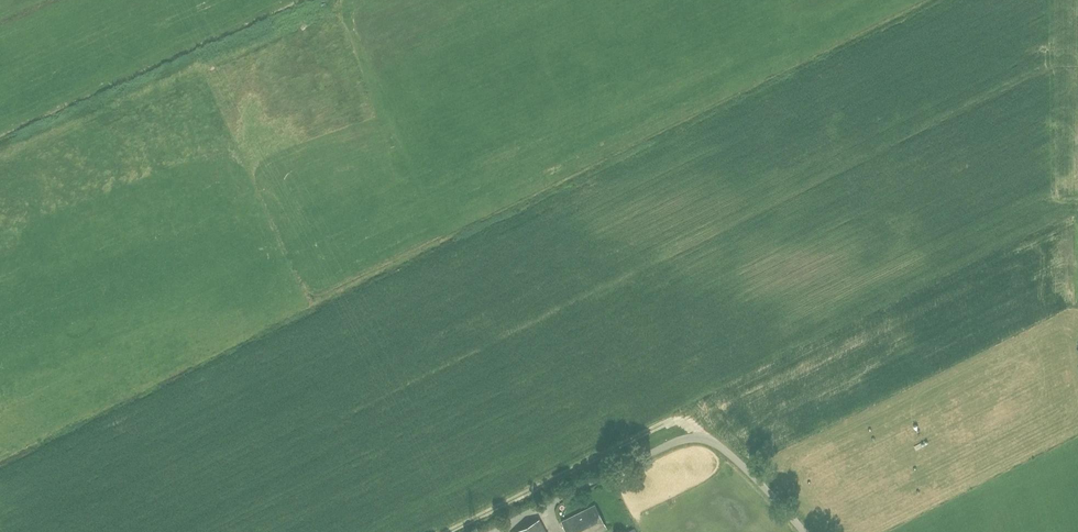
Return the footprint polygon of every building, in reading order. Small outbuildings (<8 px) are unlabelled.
[(567,531),(599,531),(607,528),(595,505),(561,522),(567,531)] [(539,519),(514,531),(546,531),(539,519)]
